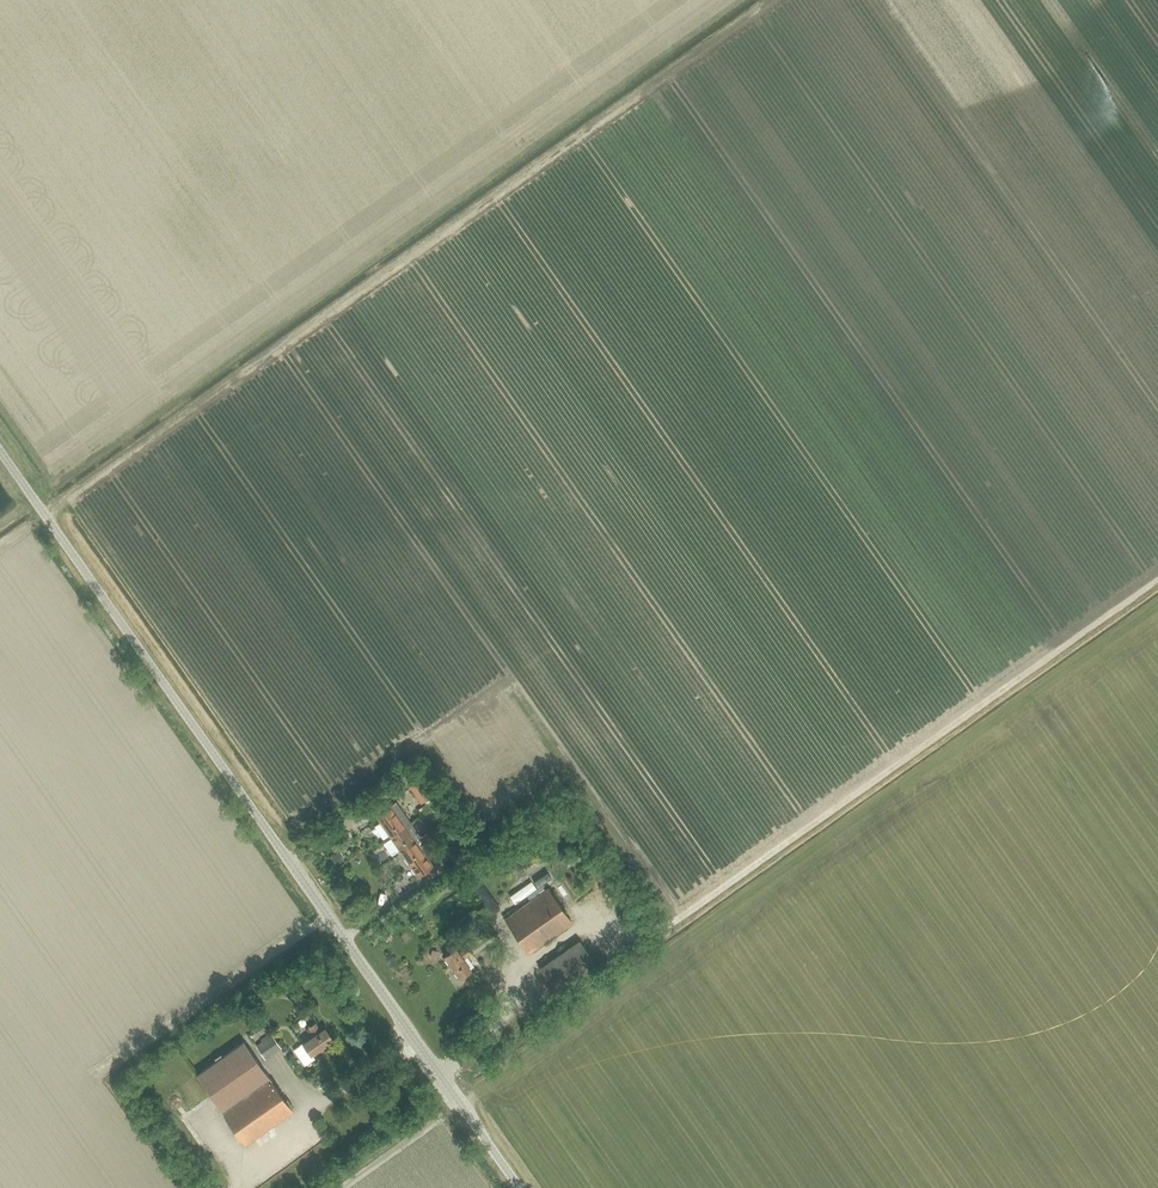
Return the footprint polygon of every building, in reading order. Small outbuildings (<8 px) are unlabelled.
[(418,780),(409,787),(420,803),(429,796),(418,780)] [(410,823),(404,814),(395,802),(390,806),(375,816),(379,823),(380,823),(390,837),(410,823)] [(448,802),(438,808),(449,824),(459,818),(448,802)] [(421,837),(410,823),(390,837),(400,851),(421,837)] [(421,837),(400,851),(417,876),(432,865),(425,855),(419,847),(430,839),(427,833),(421,837)] [(547,888),(504,919),(528,953),(571,922),(547,888)] [(556,993),(561,990),(597,965),(579,940),(539,967),(556,993)] [(455,948),(444,956),(459,978),(470,970),(463,959),(471,953),(466,946),(458,952),(455,948)] [(310,1055),(332,1039),(324,1028),(320,1030),(314,1022),(308,1027),(313,1035),(302,1043),(310,1055)] [(271,1035),(256,1046),(264,1058),(280,1047),(271,1035)] [(302,1062),(311,1056),(300,1040),(291,1046),(302,1062)] [(221,1111),(245,1144),(292,1111),(268,1078),(268,1077),(243,1041),(195,1075),(221,1111)]
